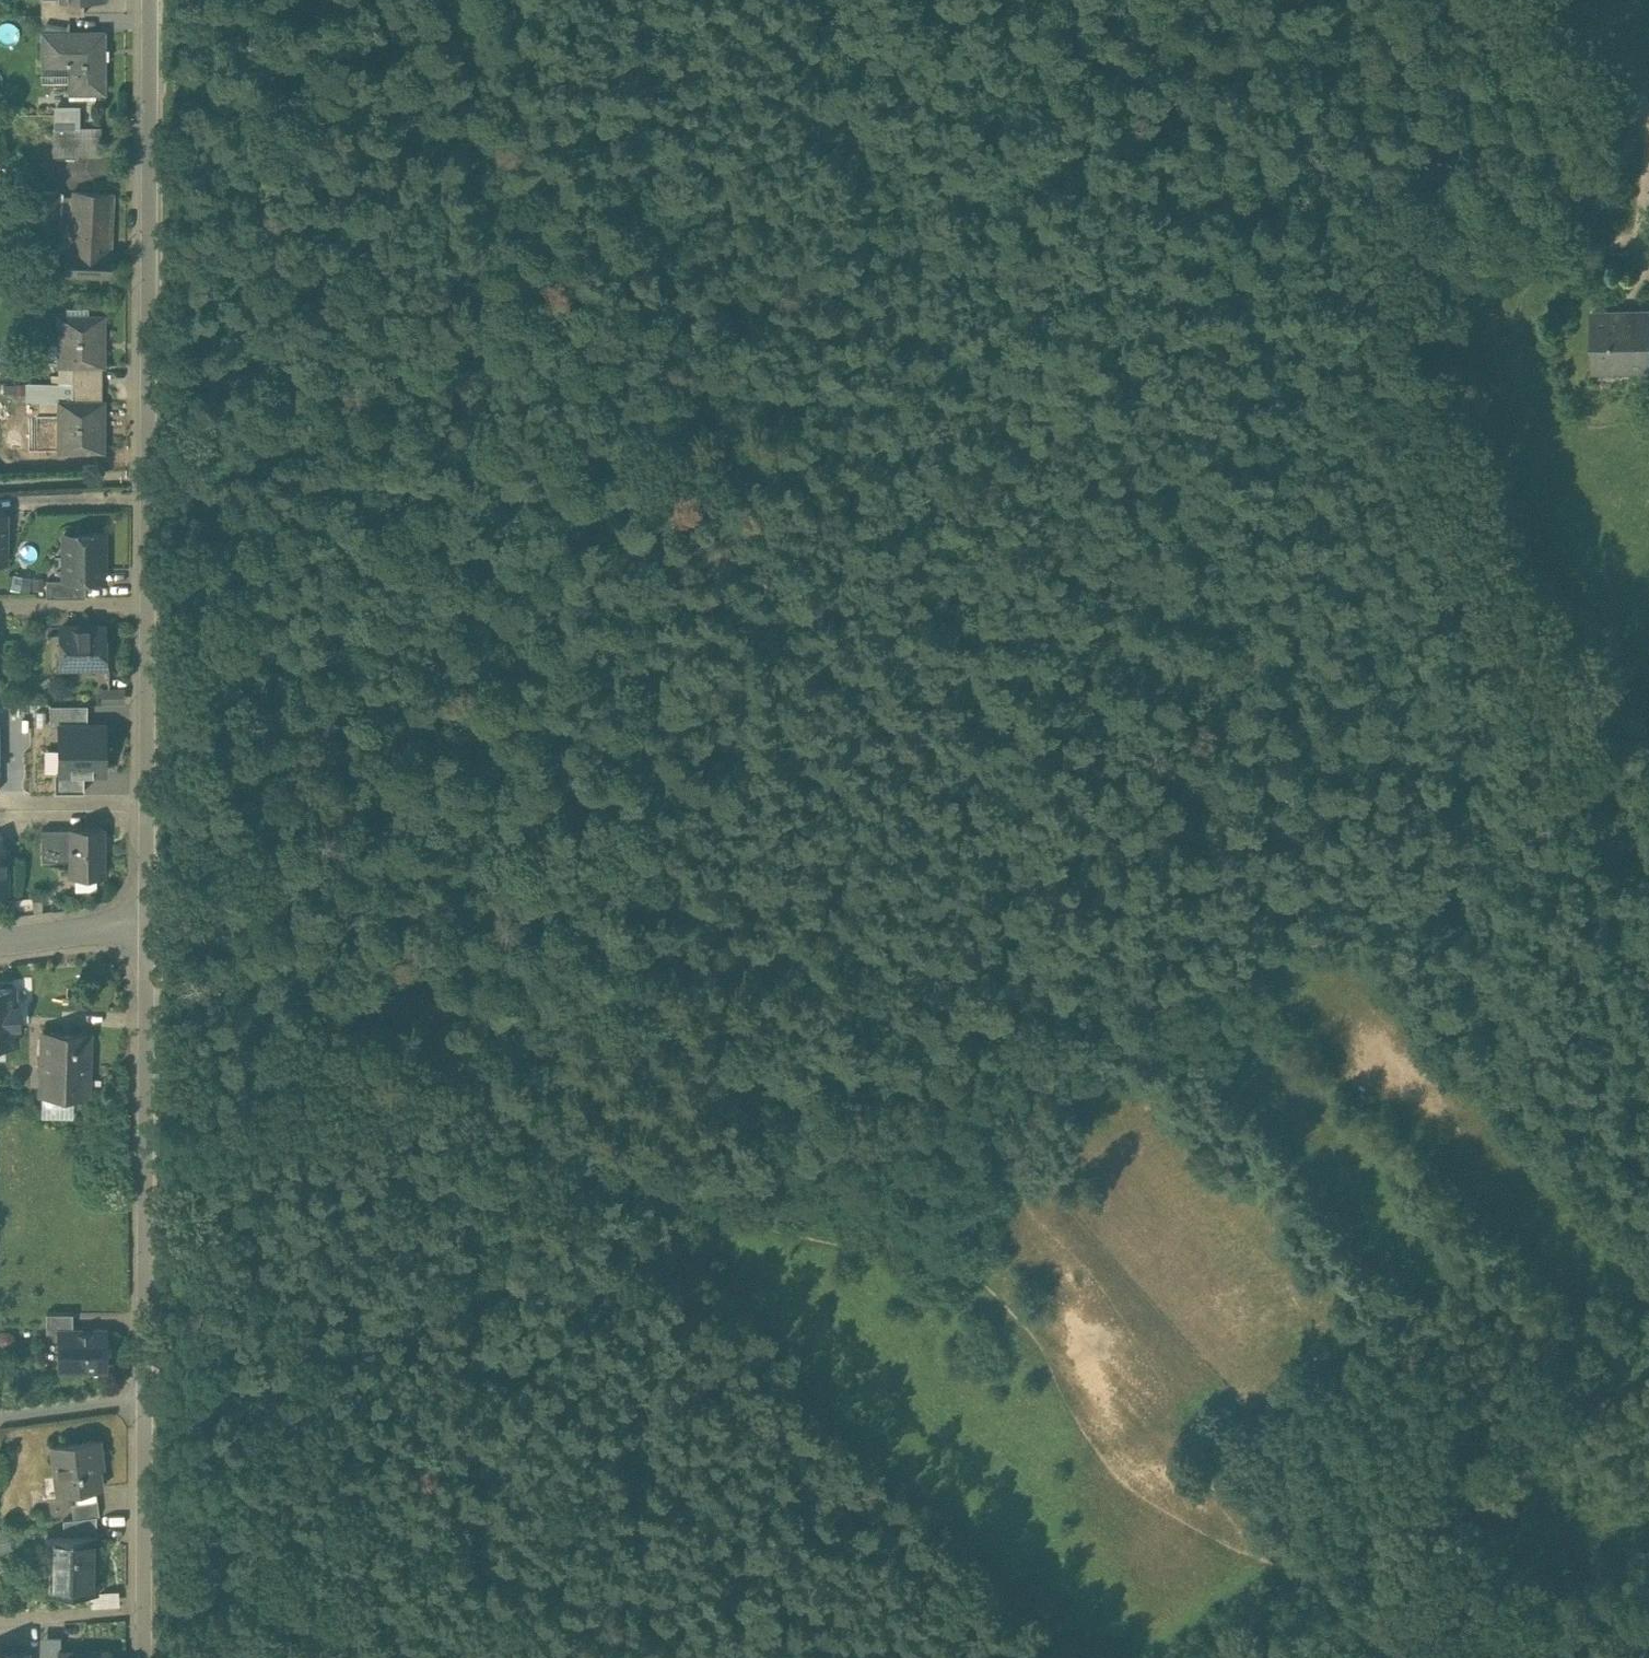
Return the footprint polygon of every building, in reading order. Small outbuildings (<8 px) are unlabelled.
[(41,12),(83,12),(83,0),(41,0),(41,12)] [(69,14),(41,14),(41,30),(69,30),(69,14)] [(69,30),(41,30),(41,58),(69,58),(69,91),(104,91),(104,30),(69,30)] [(34,63),(34,77),(61,78),(62,64),(34,63)] [(101,127),(53,127),(53,153),(100,153),(101,127)] [(58,189),(36,188),(34,228),(56,229),(58,189)] [(112,191),(72,190),(70,247),(66,247),(65,272),(109,274),(110,249),(109,249),(112,191)] [(107,314),(52,314),(52,367),(71,367),(107,367),(107,314)] [(1611,320),(1611,314),(1591,315),(1593,372),(1594,372),(1593,366),(1626,365),(1627,371),(1648,370),(1648,318),(1611,320)] [(107,367),(71,367),(71,383),(107,383),(107,367)] [(107,383),(71,383),(70,399),(107,399),(107,383)] [(107,399),(53,399),(53,452),(107,452),(107,399)] [(104,533),(80,534),(80,542),(66,542),(66,555),(63,555),(63,579),(85,580),(87,580),(87,574),(104,574),(104,533)] [(85,580),(63,579),(46,579),(46,597),(85,597),(85,580)] [(104,628),(60,628),(61,665),(104,665),(104,628)] [(104,724),(59,724),(59,773),(104,773),(104,724)] [(104,829),(69,830),(69,861),(69,875),(105,875),(104,829)] [(69,830),(42,830),(42,861),(69,861),(69,830)] [(0,988),(0,1043),(16,1043),(15,1024),(19,1024),(18,1006),(14,1006),(13,988),(0,988)] [(89,1031),(43,1030),(40,1094),(87,1095),(89,1031)] [(72,1313),(46,1313),(46,1332),(59,1331),(59,1330),(72,1330),(72,1313)] [(72,1330),(59,1330),(59,1331),(59,1368),(105,1369),(105,1330),(72,1330)] [(99,1439),(52,1445),(58,1493),(100,1488),(96,1458),(101,1457),(99,1439)] [(97,1500),(71,1504),(73,1519),(96,1516),(99,1516),(97,1500)] [(73,1519),(63,1520),(63,1535),(96,1536),(96,1516),(73,1519)] [(63,1535),(48,1535),(48,1559),(53,1559),(53,1591),(48,1591),(48,1592),(96,1592),(96,1536),(63,1535)] [(60,1652),(60,1645),(59,1645),(59,1657),(109,1657),(110,1653),(60,1652)]
